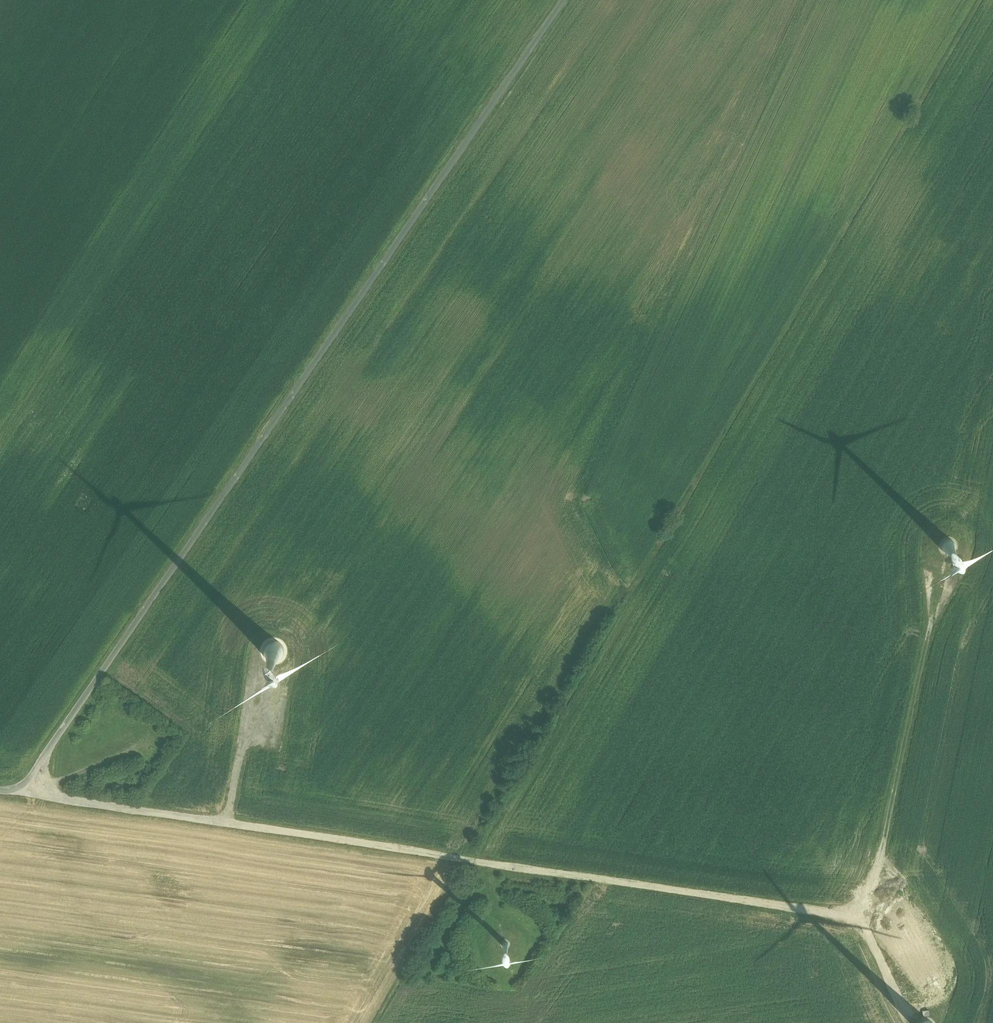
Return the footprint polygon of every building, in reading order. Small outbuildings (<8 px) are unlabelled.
[(152,760),(157,753),(152,749),(146,757),(152,760)]
